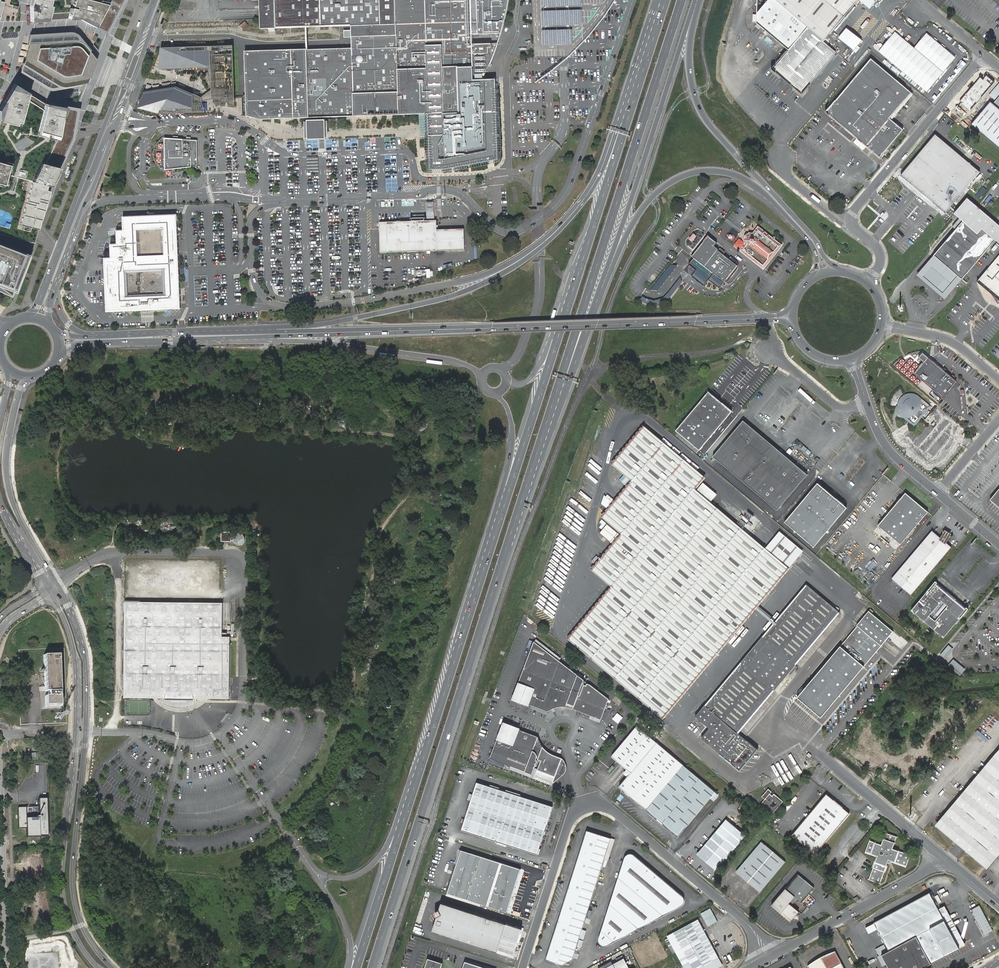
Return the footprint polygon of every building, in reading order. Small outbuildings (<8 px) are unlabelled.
[(24,21),(77,18),(107,33),(124,0),(25,0),(24,21)] [(261,30),(276,29),(351,26),(352,34),(352,48),(352,49),(311,50),(307,50),(292,51),(277,52),(276,52),(245,53),(246,91),(246,101),(247,117),(261,121),(263,121),(272,120),(294,119),(296,119),(309,119),(313,119),(316,119),(326,118),(343,118),(345,118),(355,117),(359,117),(364,117),(429,115),(429,126),(430,135),(431,170),(445,169),(499,159),(496,79),(474,80),(473,69),(473,66),(490,66),(498,44),(473,44),(473,43),(472,23),(472,15),(471,4),(471,0),(260,0),(261,30)] [(478,34),(501,34),(502,30),(503,25),(505,19),(507,11),(509,1),(509,0),(476,0),(478,34)] [(535,59),(563,57),(565,58),(573,50),(576,46),(589,32),(594,26),(600,19),(610,6),(614,0),(533,0),(535,59)] [(766,3),(803,34),(831,58),(836,53),(828,46),(823,41),(824,41),(829,34),(858,0),(768,0),(766,3)] [(874,0),(860,0),(870,8),(876,1),(874,0)] [(803,34),(766,3),(757,13),(757,15),(757,21),(757,23),(765,30),(769,33),(779,42),(783,45),(789,50),(773,69),(801,94),(819,73),(831,58),(803,34)] [(895,32),(879,51),(927,91),(955,57),(927,34),(914,49),(895,32)] [(68,33),(31,35),(21,72),(45,86),(47,88),(49,89),(52,89),(54,89),(88,83),(96,60),(77,36),(75,35),(73,34),(71,33),(68,33)] [(829,34),(823,41),(828,46),(834,39),(829,34)] [(234,46),(162,48),(163,67),(167,67),(189,66),(204,66),(212,65),(213,77),(214,93),(214,98),(218,98),(222,98),(235,98),(234,46)] [(163,67),(162,48),(161,48),(160,69),(209,70),(212,90),(201,97),(202,102),(214,98),(214,93),(213,77),(212,65),(204,66),(189,66),(167,67),(163,67)] [(871,59),(826,112),(880,157),(903,130),(890,118),(911,93),(871,59)] [(13,84),(0,105),(0,234),(34,243),(36,238),(48,191),(44,189),(46,185),(50,185),(72,139),(77,109),(43,103),(13,84)] [(139,108),(153,112),(154,106),(147,104),(148,100),(151,92),(158,91),(167,89),(175,88),(176,88),(193,95),(200,98),(201,104),(201,112),(202,112),(202,102),(201,97),(179,86),(145,92),(139,108)] [(148,100),(147,104),(154,106),(153,112),(158,114),(201,112),(201,104),(200,98),(193,95),(176,88),(175,88),(167,89),(158,91),(151,92),(148,100)] [(998,148),(998,96),(993,104),(990,102),(971,125),(998,148)] [(326,134),(325,120),(316,121),(308,121),(308,134),(308,140),(321,139),(326,139),(326,134)] [(980,172),(935,134),(901,175),(945,213),(980,172)] [(174,139),(164,138),(165,170),(173,169),(198,166),(197,140),(191,140),(191,137),(187,137),(187,139),(178,139),(178,137),(174,137),(174,139)] [(963,221),(978,233),(982,228),(996,240),(998,242),(998,225),(968,198),(954,214),(963,221)] [(111,258),(179,255),(177,214),(123,217),(124,230),(117,230),(117,244),(111,244),(111,258)] [(417,221),(380,222),(381,253),(465,250),(464,229),(437,230),(437,220),(417,221)] [(926,266),(917,276),(945,300),(954,290),(996,240),(982,228),(978,233),(963,221),(926,266)] [(773,254),(781,245),(758,227),(753,234),(749,233),(747,236),(744,240),(745,244),(740,251),(763,268),(771,258),(773,254)] [(694,232),(689,239),(694,242),(698,235),(694,232)] [(30,257),(30,256),(30,255),(34,243),(0,234),(0,249),(30,257)] [(692,256),(694,258),(718,276),(724,281),(725,282),(726,281),(737,266),(717,251),(721,246),(708,236),(693,255),(692,256)] [(12,297),(15,290),(17,291),(24,272),(30,257),(0,249),(0,292),(12,297)] [(179,255),(111,258),(104,258),(107,312),(181,309),(179,255)] [(977,281),(998,300),(998,255),(977,281)] [(694,258),(692,261),(689,264),(690,265),(689,267),(689,269),(689,271),(689,273),(690,274),(692,276),(705,286),(709,280),(712,276),(716,279),(718,276),(694,258)] [(658,281),(664,285),(677,267),(672,263),(658,281)] [(724,281),(718,276),(716,279),(712,276),(709,280),(719,288),(721,286),(724,281)] [(956,381),(928,357),(923,363),(914,374),(918,377),(942,397),(956,381)] [(912,365),(914,377),(914,378),(918,377),(914,374),(923,363),(912,365)] [(675,430),(698,450),(731,411),(708,391),(675,430)] [(914,425),(930,407),(920,399),(918,397),(915,395),(911,394),(908,395),(904,396),(901,398),(898,402),(897,407),(897,412),(902,417),(903,416),(914,425)] [(807,474),(743,421),(713,456),(777,510),(807,474)] [(788,569),(765,549),(694,490),(704,478),(644,427),(613,463),(633,480),(603,517),(623,533),(593,570),(613,586),(569,638),(663,718),(788,569)] [(818,483),(785,522),(814,547),(847,508),(818,483)] [(990,500),(998,507),(998,489),(990,500)] [(905,493),(878,526),(900,545),(928,511),(905,493)] [(932,531),(892,578),(911,595),(951,547),(946,543),(940,538),(932,531)] [(232,532),(222,532),(222,541),(232,541),(232,540),(234,540),(235,542),(236,543),(238,544),(240,545),(242,544),(244,543),(245,541),(246,538),(245,536),(244,535),(242,533),(240,533),(237,533),(236,535),(235,536),(234,537),(232,537),(232,532)] [(765,548),(765,549),(788,569),(803,551),(780,532),(765,548)] [(943,533),(940,538),(946,543),(949,537),(943,533)] [(806,584),(704,705),(738,734),(739,733),(774,691),(796,665),(839,613),(806,584)] [(926,592),(911,610),(943,638),(959,619),(958,618),(965,609),(935,584),(928,593),(926,592)] [(223,604),(125,603),(125,611),(124,698),(163,699),(165,699),(165,701),(174,701),(194,701),(194,699),(196,699),(229,700),(229,698),(230,638),(222,638),(223,604)] [(869,611),(857,626),(881,645),(893,631),(871,613),(873,611),(871,609),(869,611)] [(881,645),(857,626),(797,698),(821,718),(881,645)] [(534,641),(513,698),(549,712),(552,710),(556,708),(560,708),(564,707),(568,708),(571,708),(573,709),(601,720),(609,699),(590,685),(587,684),(586,686),(583,685),(584,680),(534,641)] [(58,654),(43,655),(44,678),(40,678),(40,687),(44,687),(44,691),(47,691),(47,696),(45,696),(45,706),(60,706),(58,654)] [(949,666),(962,675),(967,668),(953,659),(949,666)] [(738,734),(704,705),(695,717),(708,728),(709,729),(701,738),(739,770),(757,750),(738,734)] [(619,723),(623,716),(617,713),(613,720),(619,723)] [(538,737),(503,724),(490,759),(511,766),(533,775),(535,768),(539,760),(542,761),(538,769),(538,770),(555,777),(557,777),(559,777),(561,776),(563,775),(564,774),(565,773),(566,771),(567,769),(566,766),(565,763),(564,761),(562,758),(555,756),(552,754),(548,751),(545,749),(543,747),(542,745),(540,742),(538,737)] [(619,787),(640,804),(677,760),(637,726),(611,756),(627,769),(625,772),(628,775),(619,787)] [(937,827),(985,867),(998,851),(998,753),(937,827)] [(677,760),(640,804),(678,836),(715,792),(677,760)] [(533,775),(511,766),(510,769),(552,785),(555,777),(538,770),(538,769),(535,768),(533,775)] [(461,830),(537,855),(553,807),(477,782),(461,830)] [(774,798),(772,796),(770,794),(772,792),(768,789),(762,797),(765,799),(762,803),(773,813),(783,801),(776,795),(774,798)] [(815,854),(850,814),(843,808),(842,809),(832,801),(833,800),(826,794),(792,835),(815,854)] [(28,807),(19,807),(19,828),(28,828),(28,837),(51,837),(51,797),(41,798),(42,817),(28,817),(28,807)] [(726,819),(698,853),(717,870),(746,836),(726,819)] [(586,831),(546,960),(563,966),(573,961),(611,839),(586,831)] [(869,840),(865,852),(871,854),(877,856),(875,862),(874,864),(873,868),(884,872),(887,866),(889,860),(894,862),(906,866),(910,855),(899,851),(893,849),(895,843),(897,836),(885,832),(883,839),(881,845),(875,842),(869,840)] [(761,841),(737,870),(741,873),(761,890),(785,862),(761,841)] [(447,893),(460,854),(461,850),(459,850),(445,893),(447,893)] [(521,869),(463,851),(462,855),(460,854),(447,893),(507,912),(521,869)] [(624,858),(599,938),(599,939),(600,942),(600,943),(601,944),(604,945),(605,945),(608,945),(681,906),(683,905),(684,903),(685,901),(685,900),(684,898),(683,897),(682,896),(634,855),(633,854),(632,854),(630,854),(629,854),(626,855),(626,856),(624,858)] [(785,888),(771,905),(791,921),(799,911),(789,903),(795,896),(802,902),(804,899),(812,889),(814,887),(798,874),(785,888)] [(940,913),(929,893),(874,922),(889,951),(881,955),(888,967),(923,967),(931,964),(959,949),(959,948),(940,913)] [(507,923),(442,903),(433,931),(498,952),(507,923)] [(980,906),(972,910),(985,935),(993,931),(980,906)] [(711,908),(701,913),(708,927),(718,922),(711,908)] [(947,910),(940,913),(959,948),(965,945),(947,910)] [(667,935),(684,967),(713,967),(722,964),(698,919),(667,935)] [(808,967),(809,967),(845,967),(836,952),(808,967)] [(428,959),(425,967),(441,967),(442,964),(428,959)]
